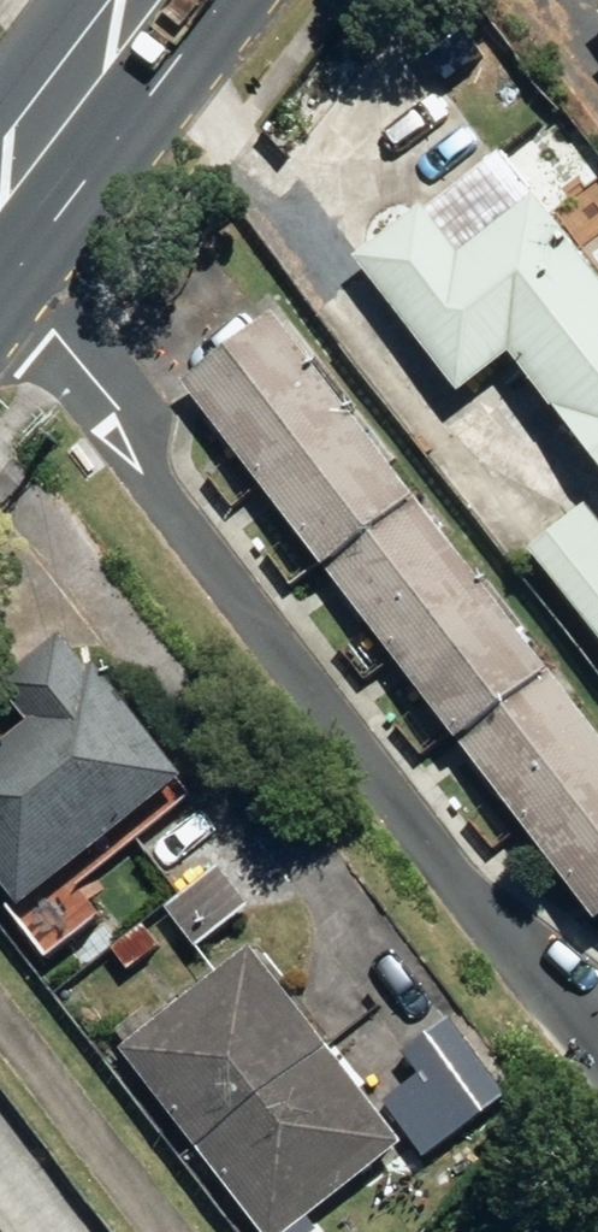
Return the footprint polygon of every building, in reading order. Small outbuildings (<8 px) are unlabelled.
[(597,486),(597,302),(529,211),(454,268),(420,221),(352,274),(453,407),(508,366),(597,486)] [(410,510),(270,326),(180,395),(320,578),(410,510)] [(410,510),(320,578),(451,751),(542,682),(410,510)] [(597,653),(597,537),(584,518),(527,562),(597,653)] [(38,894),(201,766),(114,653),(105,660),(79,624),(16,672),(46,709),(0,744),(0,844),(38,894)] [(542,682),(451,751),(591,932),(597,927),(597,755),(542,682)] [(180,902),(211,941),(261,901),(230,861),(180,902)] [(120,945),(137,967),(168,942),(151,921),(120,945)] [(340,1040),(265,944),(136,1047),(211,1141),(340,1040)] [(392,1089),(437,1152),(520,1095),(461,1012),(413,1045),(427,1064),(392,1089)] [(340,1040),(211,1141),(283,1231),(293,1231),(416,1134),(340,1040)]
